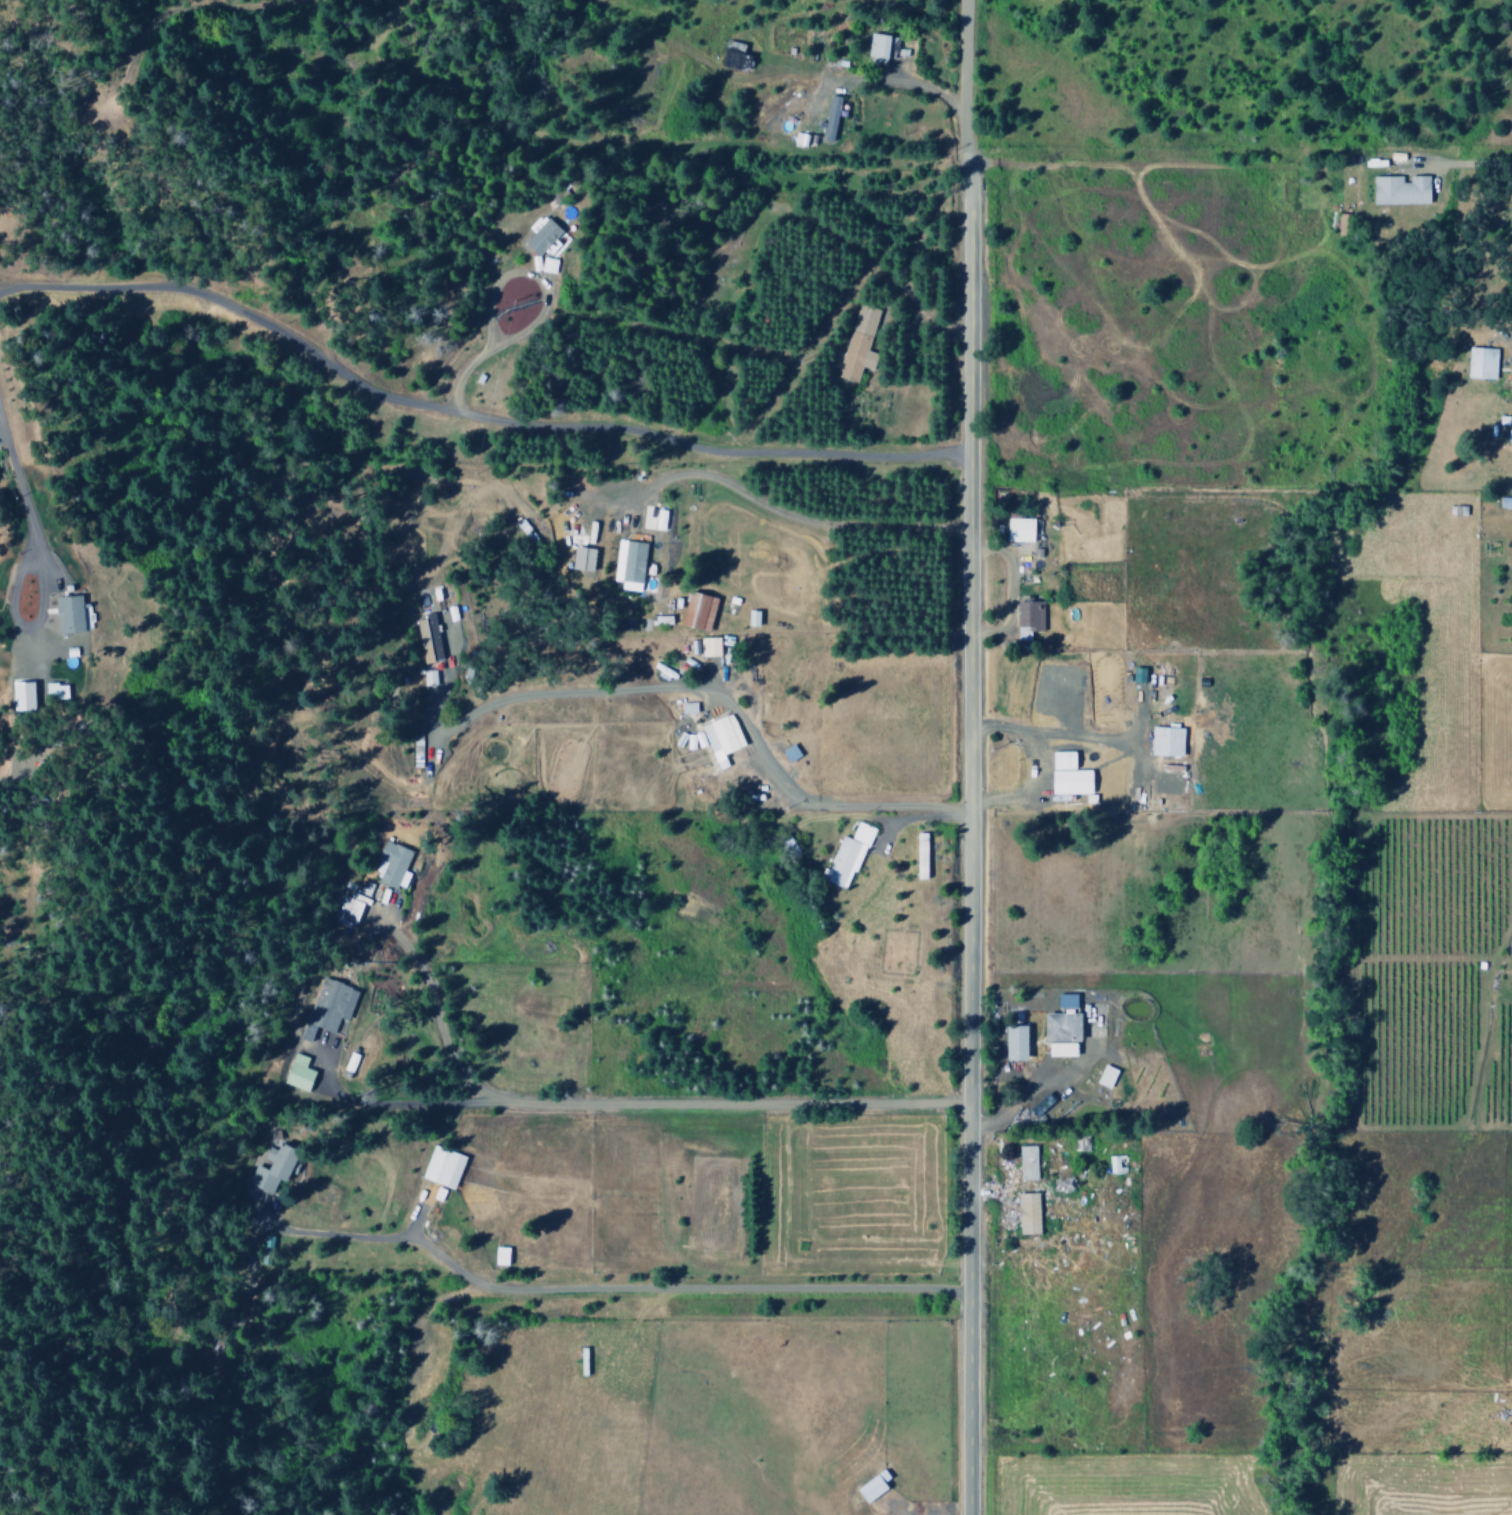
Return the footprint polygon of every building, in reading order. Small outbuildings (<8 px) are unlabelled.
[(896,58),(896,35),(868,34),(868,57),(896,58)] [(751,54),(744,53),(746,44),(726,40),(721,65),(748,70),(751,54)] [(822,139),(834,141),(844,97),(830,94),(824,125),(825,125),(822,139)] [(794,143),(806,146),(808,135),(795,133),(794,143)] [(1407,176),(1374,177),(1375,205),(1432,204),(1431,176),(1407,176)] [(540,256),(562,232),(542,213),(528,228),(534,233),(525,242),(540,256)] [(1336,236),(1350,236),(1350,213),(1338,214),(1339,223),(1336,223),(1336,236)] [(554,274),(556,260),(542,257),(539,271),(554,274)] [(857,382),(861,367),(873,370),(877,353),(867,351),(877,309),(856,303),(837,377),(857,382)] [(1463,378),(1492,379),(1493,348),(1464,347),(1463,378)] [(1495,497),(1495,507),(1511,507),(1511,498),(1495,497)] [(1036,542),(1036,519),(1006,518),(1006,529),(1009,529),(1009,541),(1036,542)] [(646,543),(617,540),(612,581),(642,584),(646,543)] [(574,569),(595,572),(598,550),(577,546),(574,569)] [(719,598),(689,592),(682,626),(711,632),(719,598)] [(60,636),(86,632),(81,595),(56,598),(60,636)] [(1018,602),(1017,629),(1042,630),(1043,602),(1018,602)] [(424,615),(425,619),(415,620),(423,663),(442,660),(433,613),(424,615)] [(699,637),(699,650),(692,650),(692,655),(720,656),(721,638),(699,637)] [(436,670),(421,672),(423,687),(438,685),(436,670)] [(38,711),(37,682),(17,683),(17,712),(38,711)] [(70,700),(70,684),(48,685),(48,700),(70,700)] [(681,703),(681,714),(697,713),(697,703),(681,703)] [(701,727),(719,771),(730,766),(725,755),(746,747),(733,714),(701,727)] [(1146,756),(1178,757),(1179,728),(1147,727),(1146,756)] [(790,763),(801,756),(793,744),(782,751),(790,763)] [(1055,795),(1095,794),(1094,770),(1078,771),(1077,752),(1054,752),(1055,795)] [(872,827),(857,822),(851,839),(841,835),(825,881),(850,890),(872,827)] [(377,881),(397,889),(412,851),(384,840),(376,860),(384,863),(377,881)] [(350,1021),(360,990),(321,978),(301,1039),(313,1043),(317,1028),(335,1034),(340,1018),(350,1021)] [(1071,1057),(1070,1043),(1073,1043),(1073,994),(1053,994),(1053,1014),(1041,1014),(1041,1057),(1071,1057)] [(1020,1026),(999,1026),(999,1061),(1020,1061),(1020,1026)] [(317,1072),(306,1069),(309,1057),(293,1053),(286,1086),(313,1091),(317,1072)] [(1092,1083),(1105,1089),(1113,1070),(1100,1065),(1092,1083)] [(273,1193),(278,1178),(289,1182),(301,1148),(282,1142),(279,1151),(268,1147),(262,1166),(254,1164),(247,1184),(273,1193)] [(467,1157),(432,1145),(421,1178),(455,1190),(467,1157)] [(1032,1146),(1014,1146),(1015,1179),(1032,1179),(1032,1146)] [(1106,1156),(1107,1174),(1124,1173),(1123,1155),(1106,1156)] [(1014,1235),(1034,1234),(1033,1193),(1013,1194),(1014,1235)] [(509,1265),(509,1247),(496,1247),(495,1265),(509,1265)] [(887,1480),(891,1478),(887,1470),(855,1489),(864,1505),(891,1489),(887,1480)]
